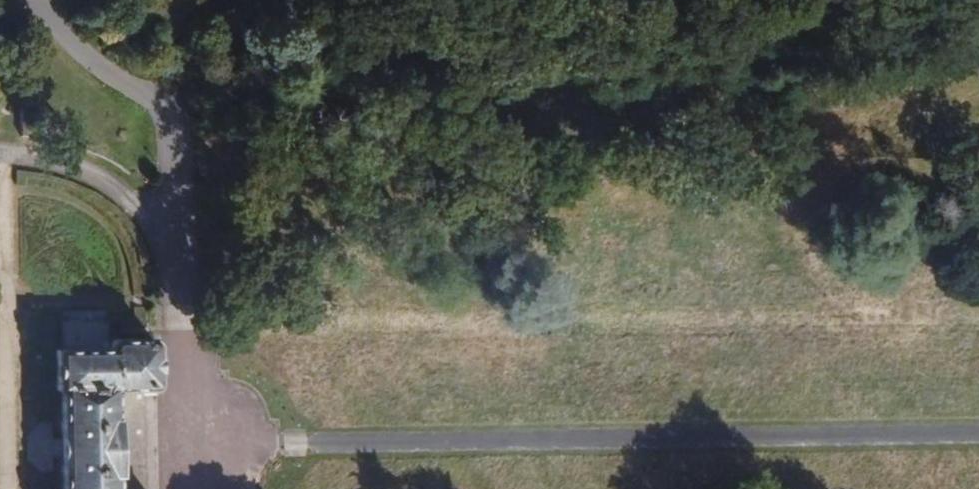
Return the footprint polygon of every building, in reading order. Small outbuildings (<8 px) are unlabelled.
[(56,351),(56,391),(61,391),(63,488),(117,488),(115,389),(153,388),(155,388),(156,388),(156,387),(157,385),(157,384),(157,346),(156,342),(152,341),(115,341),(113,342),(112,343),(111,345),(111,346),(111,350),(109,350),(109,320),(63,321),(63,351),(56,351)]
